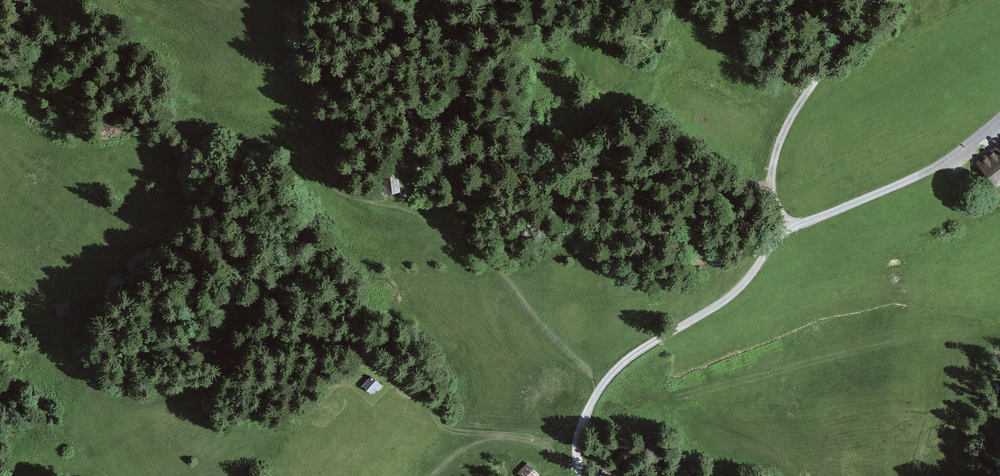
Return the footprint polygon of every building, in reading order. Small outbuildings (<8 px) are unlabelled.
[(992,185),(999,179),(999,146),(976,164),(992,185)] [(398,172),(383,173),(385,195),(400,194),(398,172)] [(428,180),(418,181),(418,192),(428,192),(428,180)] [(71,313),(68,302),(56,305),(59,316),(71,313)] [(375,376),(363,388),(372,397),(384,385),(375,376)] [(559,400),(571,401),(570,408),(581,408),(582,396),(559,394),(559,400)] [(520,466),(524,470),(533,460),(529,457),(520,466)] [(521,475),(542,475),(532,466),(521,475)]
